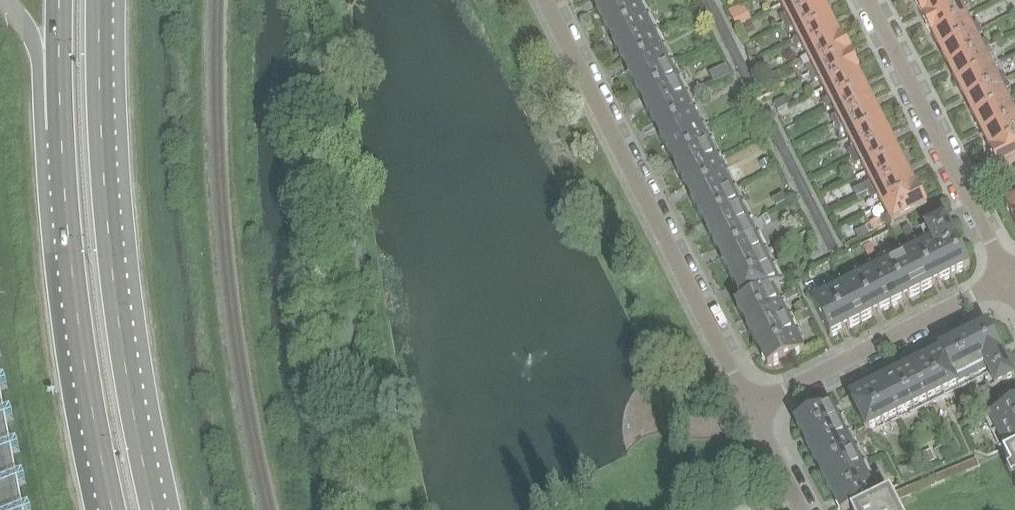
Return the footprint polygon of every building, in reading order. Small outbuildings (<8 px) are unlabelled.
[(804,351),(773,289),(780,286),(637,0),(589,0),(743,303),(735,308),(764,366),(772,368),(804,351)] [(746,69),(712,0),(701,0),(751,99),(759,95),(746,69)] [(893,222),(928,205),(919,187),(917,188),(858,71),(861,70),(843,36),(840,37),(822,0),(781,0),(893,222)] [(958,0),(913,0),(931,35),(934,34),(992,151),(990,152),(999,169),(1014,161),(1014,114),(958,0)] [(742,4),(728,12),(736,28),(751,21),(742,4)] [(750,22),(739,28),(745,38),(755,32),(750,22)] [(707,72),(711,83),(729,75),(725,65),(707,72)] [(765,79),(769,88),(781,82),(777,73),(765,79)] [(784,99),(773,105),(777,112),(788,106),(784,99)] [(759,115),(769,134),(830,255),(838,251),(768,111),(759,115)] [(768,160),(760,165),(762,170),(771,166),(768,160)] [(863,186),(853,191),(856,198),(866,193),(863,186)] [(771,200),(774,207),(785,201),(781,194),(771,200)] [(1005,204),(1004,204),(1014,227),(1014,199),(1005,204)] [(883,227),(879,219),(869,224),(873,232),(883,227)] [(927,228),(933,241),(951,278),(965,271),(968,265),(945,219),(927,228)] [(868,234),(865,227),(854,233),(858,240),(868,234)] [(914,238),(909,227),(902,231),(907,241),(914,238)] [(951,278),(933,241),(908,254),(926,290),(951,278)] [(874,255),(870,245),(863,248),(868,258),(874,255)] [(926,290),(908,254),(884,266),(903,302),(926,290)] [(903,302),(884,266),(860,278),(879,314),(903,302)] [(879,314),(860,278),(837,290),(855,326),(879,314)] [(855,326),(837,290),(812,302),(830,338),(855,326)] [(802,303),(793,308),(797,314),(805,310),(802,303)] [(806,313),(796,318),(799,324),(809,319),(806,313)] [(982,329),(969,336),(987,373),(995,389),(1013,380),(990,333),(982,329)] [(944,348),(963,385),(987,373),(969,336),(944,348)] [(921,361),(939,397),(963,385),(944,348),(921,361)] [(897,373),(916,410),(939,397),(921,361),(897,373)] [(892,422),(916,410),(897,373),(873,385),(892,422)] [(869,433),(892,422),(873,385),(849,397),(866,432),(869,433)] [(992,398),(987,387),(980,391),(985,401),(992,398)] [(0,397),(0,509),(22,509),(0,397)] [(987,417),(1003,450),(1014,444),(1014,404),(987,417)] [(877,498),(831,406),(799,422),(797,432),(836,509),(854,509),(877,498)] [(974,428),(966,432),(969,438),(977,433),(974,428)] [(954,456),(960,453),(955,443),(950,446),(954,456)] [(1002,456),(1014,482),(1014,450),(1002,456)] [(930,452),(920,457),(924,465),(934,460),(930,452)] [(980,468),(976,459),(893,495),(897,504),(980,468)] [(909,467),(899,472),(903,479),(913,475),(909,467)] [(896,486),(891,476),(878,482),(884,492),(896,486)] [(889,498),(865,509),(895,509),(889,498)]
